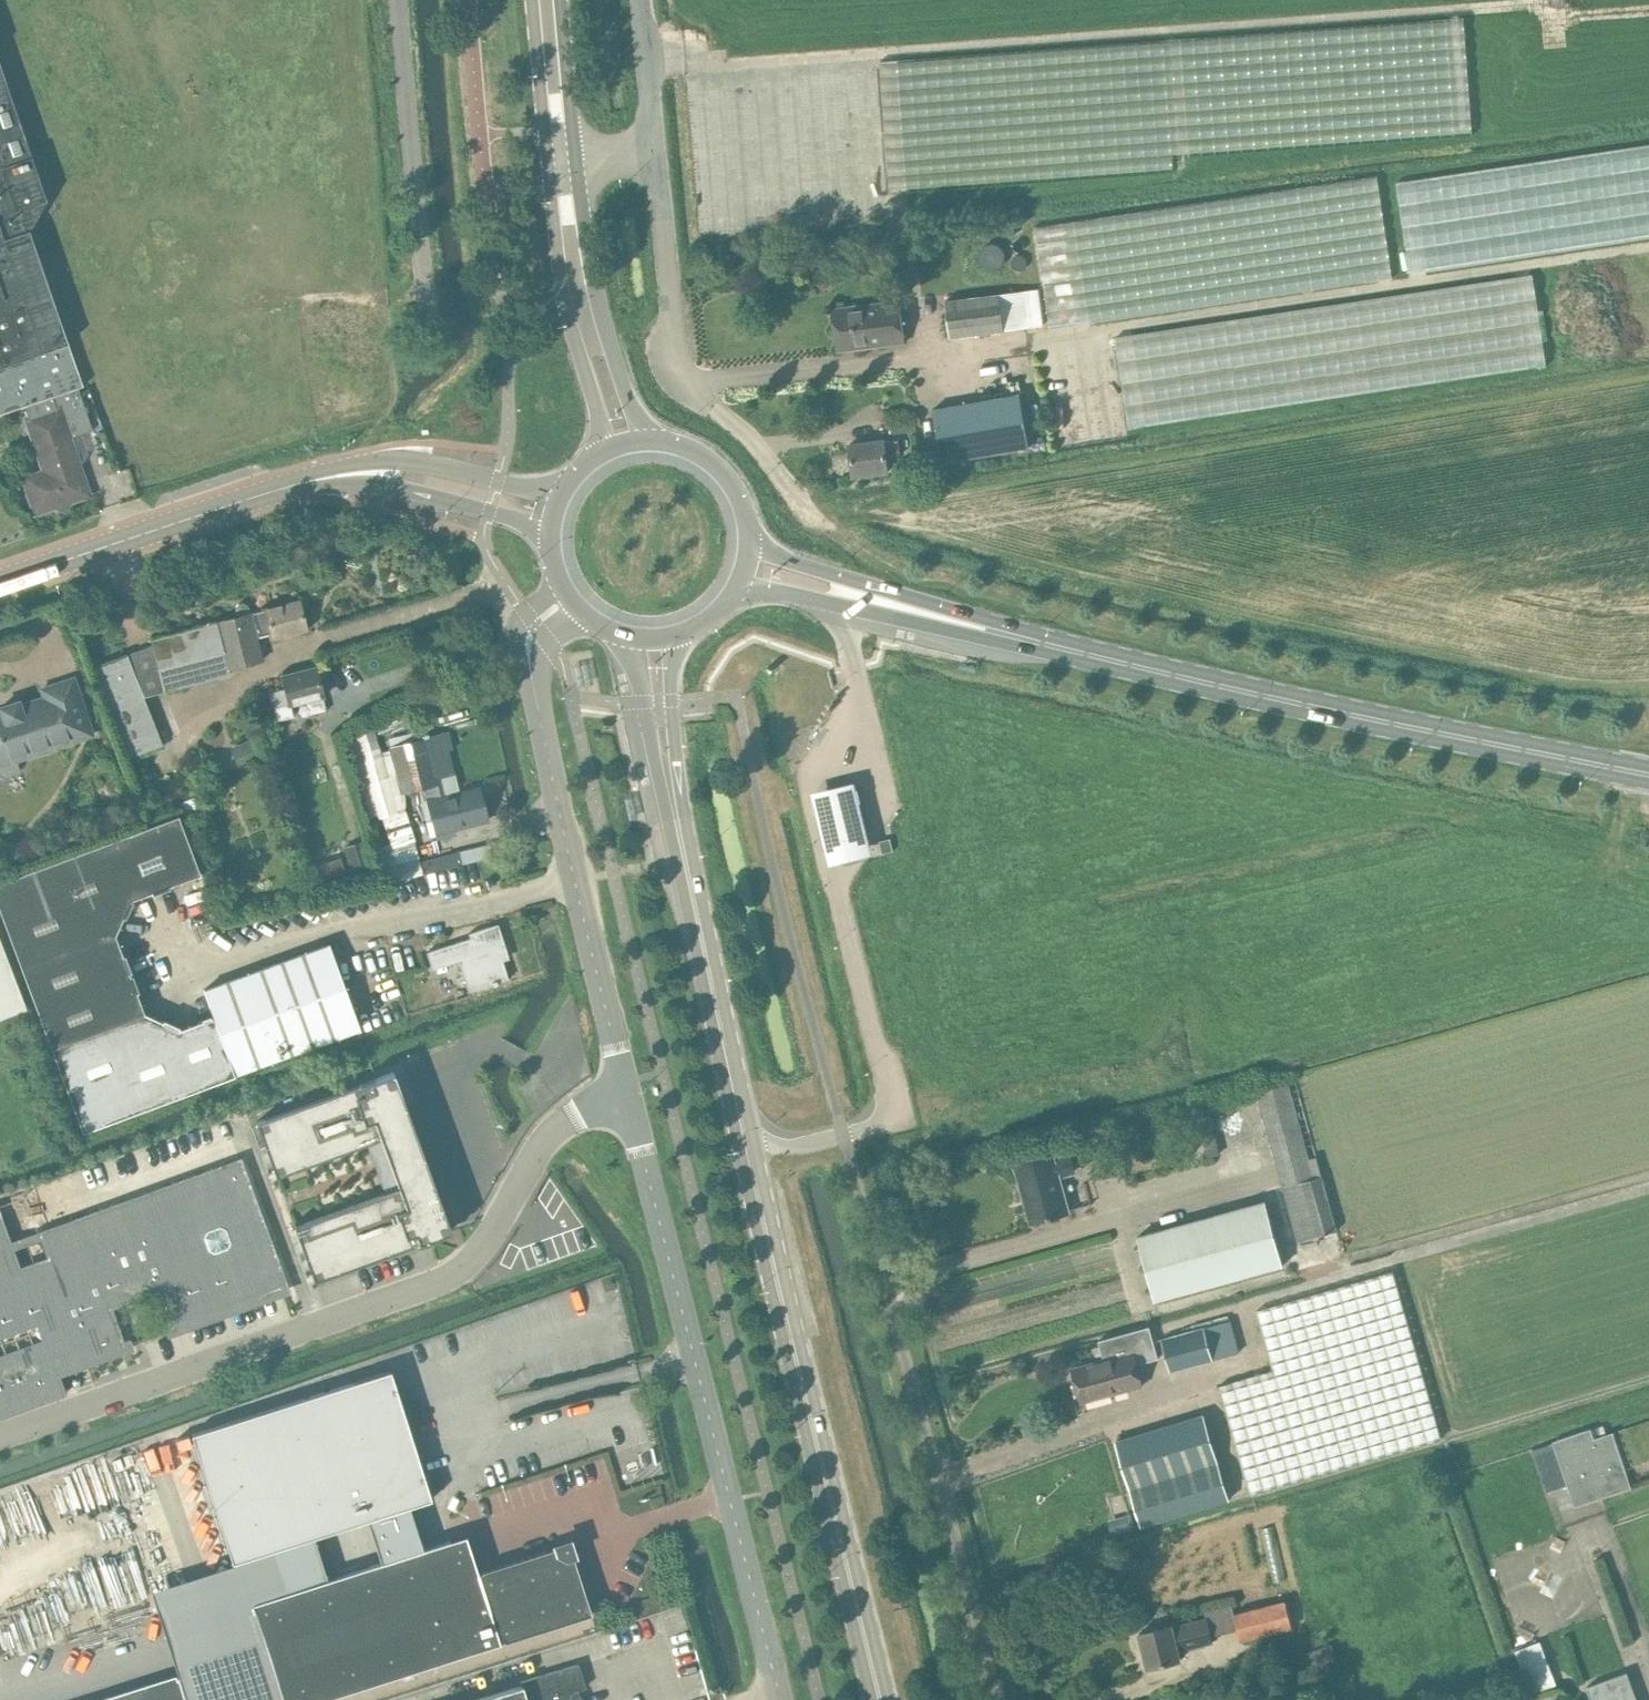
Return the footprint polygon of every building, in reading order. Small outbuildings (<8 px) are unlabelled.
[(1368,135),(1473,128),(1465,17),(1353,25),(1354,45),(1369,45),(1370,69),(1379,68),(1380,85),(1365,87),(1368,135)] [(78,386),(83,385),(29,228),(29,229),(46,199),(0,64),(0,413),(24,405),(78,386)] [(1462,265),(1648,238),(1648,149),(1398,185),(1410,273),(1462,265)] [(1050,323),(1393,281),(1381,178),(1037,220),(1050,323)] [(1020,240),(1019,240),(1017,240),(1015,241),(1014,242),(1014,243),(1013,243),(1013,244),(1013,245),(1013,246),(1014,248),(1014,249),(1016,250),(1017,251),(1018,251),(1020,251),(1022,250),(1023,250),(1024,248),(1024,247),(1025,246),(1025,245),(1025,244),(1024,243),(1024,242),(1023,242),(1022,240),(1020,240)] [(1021,254),(1019,254),(1018,254),(1017,255),(1015,255),(1014,256),(1013,257),(1013,258),(1012,259),(1012,261),(1012,262),(1012,263),(1012,265),(1013,266),(1013,267),(1014,268),(1015,269),(1017,269),(1018,270),(1019,270),(1021,270),(1022,269),(1023,269),(1024,268),(1025,267),(1026,266),(1027,265),(1027,263),(1027,262),(1027,261),(1027,259),(1026,258),(1025,257),(1024,256),(1023,255),(1022,255),(1021,254)] [(1534,277),(1459,288),(1251,321),(1118,341),(1132,432),(1548,368),(1534,277)] [(950,336),(1003,329),(1043,324),(1039,288),(946,300),(950,336)] [(898,299),(832,308),(838,351),(904,342),(898,299)] [(78,386),(24,405),(47,471),(26,478),(37,510),(56,503),(64,507),(68,499),(87,493),(68,438),(93,430),(78,386)] [(933,408),(943,461),(1029,446),(1019,392),(933,408)] [(898,439),(884,441),(884,438),(849,443),(853,476),(889,471),(886,455),(900,453),(898,439)] [(306,629),(299,599),(265,608),(265,609),(252,612),(250,608),(250,607),(249,605),(248,604),(246,603),(244,603),(242,603),(240,603),(239,604),(237,605),(237,606),(236,607),(236,608),(235,609),(235,611),(237,616),(151,638),(153,646),(103,664),(92,668),(127,757),(162,743),(144,696),(230,674),(228,670),(264,661),(257,635),(271,631),(272,637),(306,629)] [(293,716),(290,704),(324,696),(316,665),(281,674),(284,687),(262,693),(266,709),(273,707),(276,721),(293,716)] [(75,675),(38,687),(41,695),(21,701),(20,697),(0,704),(0,775),(4,778),(16,774),(19,768),(17,761),(95,736),(75,675)] [(405,811),(400,794),(405,793),(426,787),(441,784),(428,735),(390,745),(381,751),(374,726),(338,737),(363,819),(378,814),(379,819),(382,818),(392,850),(415,843),(405,811)] [(251,738),(230,747),(239,768),(260,760),(251,738)] [(817,786),(810,787),(828,859),(834,857),(862,850),(871,847),(869,838),(856,790),(853,776),(817,786)] [(441,784),(426,787),(437,832),(487,820),(479,787),(444,796),(441,784)] [(193,796),(180,802),(185,814),(198,809),(193,796)] [(108,841),(131,898),(200,873),(178,815),(108,841)] [(893,850),(890,838),(880,841),(883,853),(893,850)] [(365,840),(343,846),(353,881),(375,874),(365,840)] [(108,841),(0,881),(0,907),(23,969),(115,933),(131,898),(108,841)] [(312,894),(348,883),(341,857),(305,868),(312,894)] [(498,923),(468,932),(470,937),(427,951),(432,968),(459,960),(469,991),(508,978),(498,947),(505,945),(498,923)] [(115,933),(23,969),(38,1008),(130,972),(115,933)] [(26,1006),(0,939),(0,1016),(26,1006)] [(213,1014),(234,1073),(359,1026),(328,942),(203,988),(213,1014)] [(130,972),(38,1008),(52,1047),(144,1011),(130,972)] [(201,1086),(179,1027),(144,1011),(52,1047),(83,1130),(201,1086)] [(179,1027),(201,1086),(234,1073),(213,1014),(179,1027)] [(394,1070),(257,1120),(277,1177),(279,1177),(278,1174),(381,1137),(400,1187),(296,1225),(296,1222),(294,1223),(315,1280),(452,1230),(394,1070)] [(1288,1083),(1257,1091),(1298,1241),(1336,1230),(1316,1157),(1309,1159),(1304,1143),(1288,1083)] [(1208,1105),(1196,1108),(1208,1157),(1220,1154),(1208,1105)] [(1071,1154),(1054,1158),(1054,1155),(1016,1165),(1031,1221),(1069,1210),(1060,1178),(1077,1173),(1071,1154)] [(61,1389),(55,1372),(93,1359),(93,1361),(132,1347),(129,1338),(121,1341),(107,1301),(152,1284),(167,1325),(284,1282),(239,1160),(157,1190),(163,1205),(100,1228),(96,1217),(47,1235),(56,1258),(19,1272),(0,1221),(0,1411),(61,1389)] [(1266,1201),(1138,1236),(1155,1300),(1284,1265),(1266,1201)] [(1258,1309),(1274,1369),(1219,1385),(1250,1493),(1443,1436),(1395,1269),(1258,1309)] [(1205,1325),(1160,1338),(1170,1372),(1213,1360),(1213,1359),(1240,1351),(1231,1320),(1229,1320),(1228,1316),(1210,1321),(1211,1325),(1205,1327),(1205,1325)] [(1098,1340),(1104,1362),(1072,1371),(1080,1399),(1142,1381),(1138,1363),(1159,1358),(1150,1326),(1098,1340)] [(234,1561),(431,1498),(391,1371),(194,1434),(234,1561)] [(1129,1489),(1219,1462),(1204,1413),(1114,1440),(1129,1489)] [(1606,1434),(1603,1425),(1591,1429),(1591,1428),(1552,1441),(1574,1506),(1632,1487),(1625,1468),(1648,1460),(1648,1417),(1606,1434)] [(1219,1462),(1129,1489),(1141,1527),(1231,1500),(1219,1462)] [(252,1602),(283,1699),(317,1699),(500,1643),(500,1641),(504,1640),(505,1641),(591,1613),(573,1555),(572,1555),(571,1550),(561,1545),(557,1546),(556,1546),(482,1570),(482,1571),(478,1572),(471,1550),(466,1534),(450,1539),(252,1602)] [(1206,1617),(1173,1626),(1172,1624),(1139,1632),(1148,1667),(1181,1659),(1179,1652),(1214,1643),(1212,1636),(1238,1629),(1241,1641),(1292,1628),(1285,1600),(1269,1604),(1267,1594),(1240,1601),(1242,1611),(1234,1613),(1232,1603),(1204,1610),(1206,1617)] [(1532,1690),(1557,1681),(1542,1638),(1516,1647),(1532,1690)] [(1332,1643),(1320,1647),(1329,1673),(1341,1668),(1332,1643)] [(578,1689),(586,1686),(578,1663),(520,1681),(521,1685),(470,1699),(582,1699),(581,1695),(580,1696),(578,1689)] [(1588,1686),(1593,1699),(1637,1699),(1627,1671),(1588,1686)] [(106,1699),(186,1699),(179,1677),(106,1699)]
